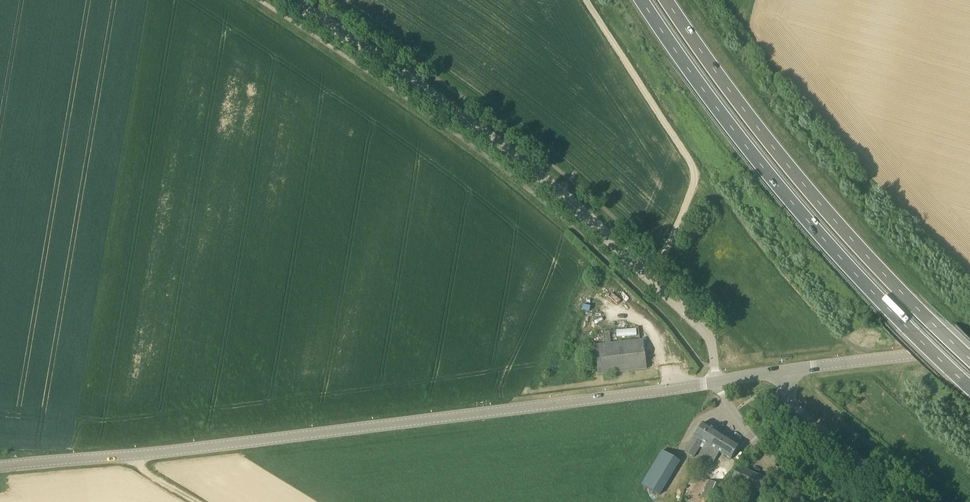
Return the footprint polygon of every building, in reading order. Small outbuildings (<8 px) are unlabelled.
[(595,346),(598,375),(647,369),(644,340),(595,346)] [(708,445),(716,431),(703,423),(695,437),(685,453),(693,458),(703,442),(706,444),(708,445)] [(703,449),(714,456),(716,458),(720,452),(732,459),(740,445),(716,431),(708,445),(706,444),(703,449)] [(659,496),(679,462),(663,452),(642,486),(659,496)] [(772,481),(738,466),(728,489),(744,496),(748,487),(765,495),(772,481)] [(723,488),(710,482),(702,499),(705,500),(704,501),(717,501),(723,488)]
